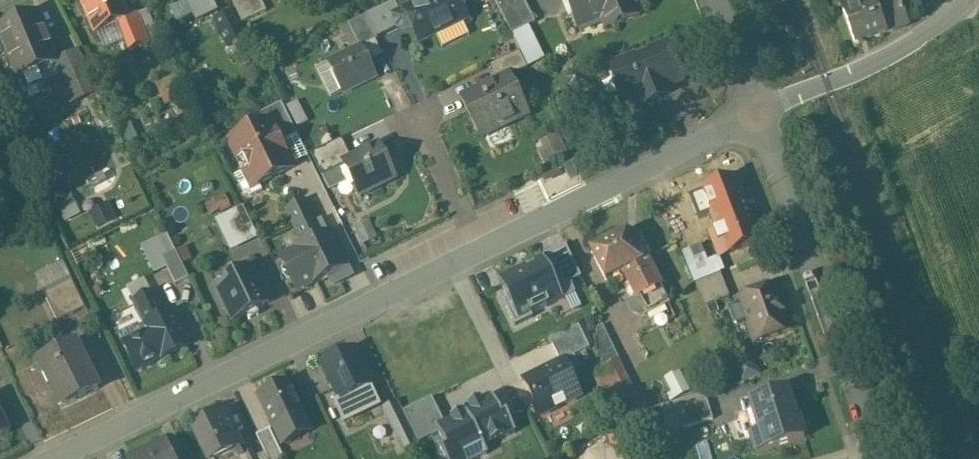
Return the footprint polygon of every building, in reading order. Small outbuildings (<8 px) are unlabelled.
[(96,36),(120,26),(129,22),(128,20),(120,0),(81,0),(96,36)] [(243,25),(266,14),(260,0),(231,0),(243,25)] [(403,11),(419,44),(468,20),(458,0),(426,0),(403,11)] [(523,0),(494,0),(512,36),(535,25),(523,0)] [(578,31),(601,21),(605,32),(639,18),(635,7),(636,5),(634,0),(565,0),(578,31)] [(814,11),(830,5),(832,1),(831,0),(810,0),(814,11)] [(874,0),(860,0),(862,6),(854,9),(851,0),(848,0),(840,3),(844,13),(843,13),(855,45),(909,25),(900,0),(898,0),(877,8),(875,1),(874,2),(874,0)] [(394,2),(366,17),(377,40),(399,29),(393,17),(400,14),(394,2)] [(245,41),(231,14),(215,22),(228,49),(245,41)] [(0,31),(0,36),(18,80),(57,63),(37,15),(0,31)] [(148,43),(136,16),(128,20),(129,22),(120,26),(130,51),(148,43)] [(366,17),(349,25),(354,37),(349,39),(355,51),(361,48),(362,49),(377,41),(377,40),(366,17)] [(651,56),(636,61),(635,58),(611,68),(625,103),(640,97),(644,106),(661,99),(659,94),(660,94),(664,86),(679,80),(680,82),(681,81),(667,46),(649,53),(651,56)] [(355,51),(328,64),(342,95),(376,79),(362,49),(361,48),(355,51)] [(520,53),(491,67),(498,83),(509,77),(510,78),(528,69),(520,53)] [(79,54),(57,63),(60,71),(58,72),(71,104),(98,93),(79,54)] [(498,83),(461,101),(480,139),(528,116),(510,78),(509,77),(498,83)] [(297,137),(281,105),(260,115),(265,126),(271,123),(281,145),(297,137)] [(265,126),(230,143),(245,173),(253,176),(258,186),(293,169),(281,145),(271,123),(265,126)] [(339,142),(311,156),(318,171),(346,157),(339,142)] [(375,148),(342,164),(358,197),(392,181),(375,148)] [(554,169),(542,175),(541,176),(542,178),(544,182),(545,182),(546,182),(558,176),(559,175),(556,170),(555,169),(554,169)] [(711,215),(745,202),(736,179),(689,198),(698,220),(711,215)] [(71,193),(54,198),(62,220),(79,214),(71,193)] [(306,202),(287,212),(304,246),(305,246),(323,237),(306,202)] [(745,202),(711,215),(717,232),(710,235),(719,258),(760,242),(745,202)] [(227,250),(257,239),(244,205),(214,216),(227,250)] [(364,221),(354,226),(362,243),(372,238),(364,221)] [(323,237),(305,246),(304,246),(298,249),(298,250),(314,283),(315,284),(329,277),(345,269),(345,268),(328,234),(323,237)] [(627,234),(591,252),(606,281),(623,273),(636,298),(639,297),(660,286),(647,260),(651,258),(641,239),(632,244),(627,234)] [(298,250),(281,259),(297,292),(314,283),(298,250)] [(564,250),(541,261),(562,304),(575,298),(570,287),(579,283),(564,250)] [(176,252),(163,258),(177,287),(190,280),(176,252)] [(714,259),(689,269),(695,284),(720,275),(714,259)] [(541,261),(499,282),(519,325),(562,304),(541,261)] [(259,266),(210,290),(220,310),(225,307),(233,322),(270,304),(261,285),(266,282),(259,266)] [(345,269),(329,277),(333,286),(351,277),(346,267),(345,268),(345,269)] [(720,275),(695,284),(706,306),(729,297),(720,275)] [(72,281),(44,295),(57,323),(86,310),(72,281)] [(660,286),(639,297),(646,313),(668,302),(660,286)] [(775,288),(739,301),(739,303),(748,325),(755,344),(791,331),(775,288)] [(167,318),(156,295),(135,305),(153,340),(127,352),(137,372),(162,359),(163,361),(189,348),(173,315),(167,318)] [(739,303),(729,306),(727,312),(733,327),(737,330),(748,325),(739,303)] [(591,349),(579,326),(550,341),(561,362),(564,361),(570,373),(580,367),(575,357),(591,349)] [(76,346),(40,363),(62,408),(98,390),(76,346)] [(372,387),(355,351),(323,366),(341,401),(369,388),(372,387)] [(618,360),(595,371),(613,409),(620,405),(621,407),(624,406),(623,404),(635,398),(617,361),(618,361),(618,360)] [(561,362),(524,381),(542,416),(582,397),(570,373),(564,361),(561,362)] [(667,371),(674,396),(687,392),(689,396),(700,393),(692,364),(667,371)] [(287,383),(259,397),(282,446),(301,437),(293,420),(303,416),(287,383)] [(341,401),(333,405),(343,425),(367,413),(364,407),(376,401),(369,388),(341,401)] [(787,391),(751,402),(760,433),(749,436),(755,455),(802,441),(797,422),(794,423),(785,395),(788,394),(787,391)] [(466,413),(485,449),(517,433),(508,417),(504,419),(492,395),(464,409),(466,413)] [(704,395),(661,408),(669,432),(712,419),(704,395)] [(436,428),(445,424),(432,399),(404,413),(420,444),(439,434),(436,428)] [(413,434),(398,402),(383,410),(399,441),(413,434)] [(193,428),(208,458),(223,458),(242,450),(224,413),(193,428)] [(446,458),(480,458),(488,455),(485,449),(466,413),(445,424),(436,428),(439,434),(448,451),(443,453),(446,458)] [(303,416),(293,420),(301,437),(311,432),(304,415),(303,416)] [(256,437),(265,455),(267,458),(280,458),(283,458),(269,430),(256,437)] [(141,458),(173,458),(167,446),(141,458)] [(223,458),(252,458),(249,453),(245,455),(242,450),(223,458)]
